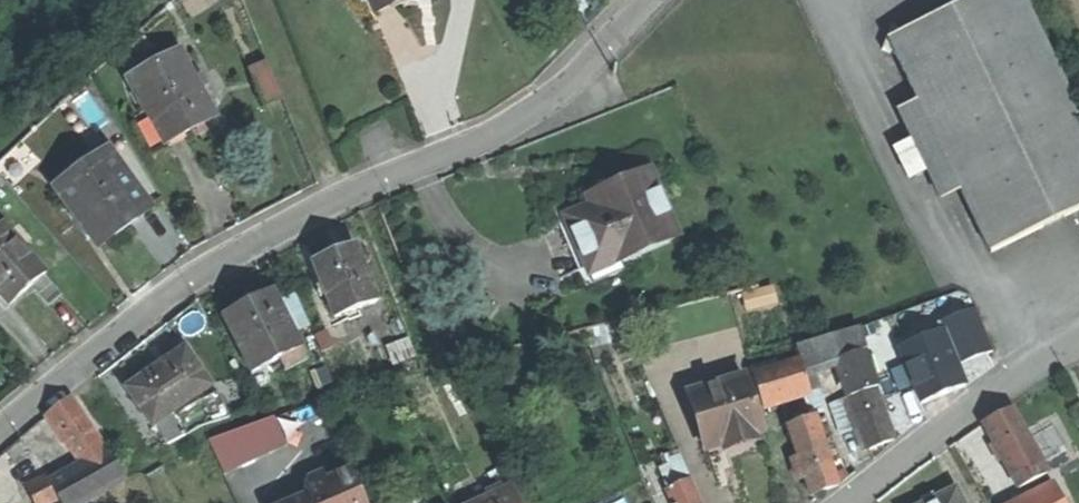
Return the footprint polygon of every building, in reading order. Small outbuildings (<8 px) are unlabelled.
[(374,11),(400,0),(369,0),(374,11)] [(892,27),(887,40),(883,52),(897,56),(920,99),(961,184),(994,247),(1078,205),(1078,107),(1027,0),(973,0),(907,32),(892,27)] [(170,51),(122,80),(141,113),(143,112),(161,144),(184,130),(208,117),(170,51)] [(276,58),(256,64),(268,103),(288,97),(276,58)] [(961,184),(920,99),(898,109),(941,195),(961,184)] [(61,174),(67,183),(103,156),(96,147),(61,174)] [(103,156),(67,183),(56,192),(96,245),(122,225),(143,208),(103,156)] [(591,209),(565,220),(591,285),(640,266),(636,256),(675,240),(648,175),(614,189),(587,199),(591,209)] [(10,304),(21,295),(31,286),(45,275),(2,226),(0,228),(0,293),(10,304)] [(336,252),(313,261),(335,318),(346,314),(349,322),(361,318),(357,309),(376,302),(354,245),(336,252)] [(45,275),(31,286),(48,307),(62,295),(45,275)] [(250,303),(222,318),(252,373),(278,359),(284,370),(306,358),(270,292),(250,303)] [(896,350),(917,404),(967,385),(959,366),(992,351),(975,309),(936,325),(939,333),(896,350)] [(800,360),(752,375),(762,407),(797,396),(810,392),(804,374),(837,362),(836,359),(864,349),(858,330),(797,348),(800,360)] [(406,343),(388,350),(393,364),(412,357),(406,343)] [(837,362),(849,396),(872,387),(877,386),(864,349),(836,359),(837,362)] [(141,380),(126,389),(150,427),(152,426),(168,415),(209,387),(184,351),(164,364),(150,374),(147,368),(138,374),(141,380)] [(744,377),(699,391),(707,414),(695,418),(704,445),(721,440),(723,445),(761,434),(744,377)] [(849,396),(846,397),(867,450),(880,445),(893,440),(872,387),(849,396)] [(699,391),(688,394),(695,418),(707,414),(699,391)] [(810,392),(797,396),(801,414),(815,411),(810,392)] [(58,409),(46,418),(79,466),(81,466),(105,451),(70,400),(58,409)] [(988,421),(983,423),(1012,476),(1040,461),(1012,410),(998,416),(988,421)] [(168,415),(152,426),(165,445),(182,436),(168,415)] [(815,417),(788,428),(799,461),(804,478),(810,495),(821,490),(836,485),(815,417)] [(207,437),(205,438),(213,451),(224,476),(285,446),(272,419),(207,437)] [(721,440),(704,445),(708,459),(725,454),(727,459),(745,454),(766,447),(761,434),(723,445),(721,440)] [(63,476),(82,502),(85,502),(126,481),(106,450),(105,451),(81,466),(87,476),(83,479),(76,469),(63,476)] [(799,461),(793,463),(798,479),(804,478),(799,461)] [(1040,461),(1012,476),(1018,488),(1046,474),(1040,461)] [(79,466),(76,469),(83,479),(87,476),(81,466),(79,466)] [(512,484),(521,502),(557,502),(541,470),(512,484)] [(294,502),(363,502),(349,472),(325,482),(322,474),(306,481),(303,489),(307,497),(294,502)] [(27,485),(36,502),(47,502),(56,498),(58,502),(82,502),(63,476),(51,483),(47,476),(27,485)] [(666,489),(672,502),(701,502),(690,479),(666,489)] [(475,502),(518,502),(509,486),(475,502)] [(1022,502),(1062,502),(1054,487),(1033,497),(1022,502)] [(955,491),(933,501),(929,502),(961,502),(955,491)] [(918,500),(919,502),(929,502),(933,501),(929,494),(918,500)]
